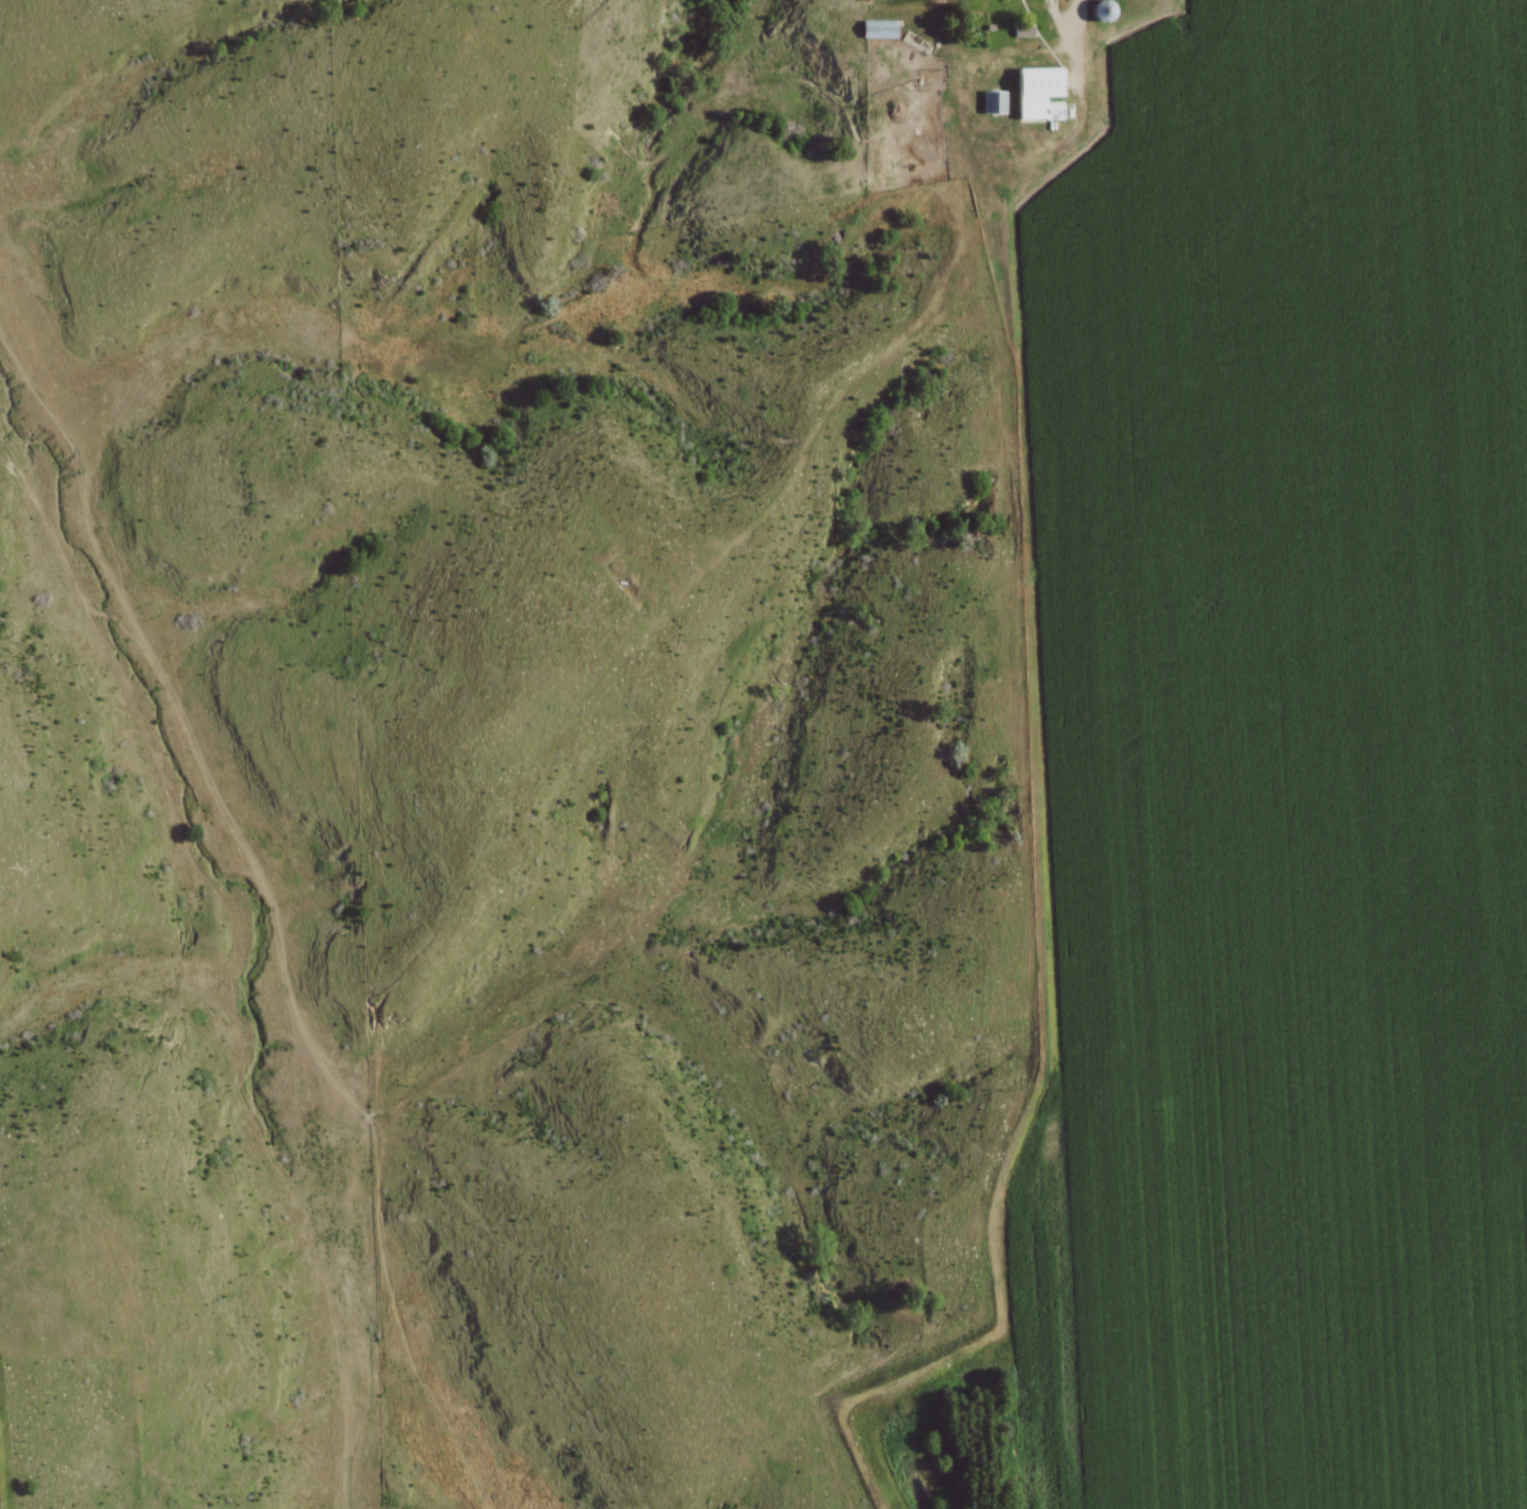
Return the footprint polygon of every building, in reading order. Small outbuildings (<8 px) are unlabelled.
[(1089,7),(1097,25),(1113,17),(1105,0),(1103,0),(1089,7)] [(894,21),(859,21),(859,40),(894,40),(894,21)] [(1060,123),(1059,68),(1015,69),(1016,123),(1060,123)] [(1003,93),(982,93),(982,114),(1003,114),(1003,93)]
